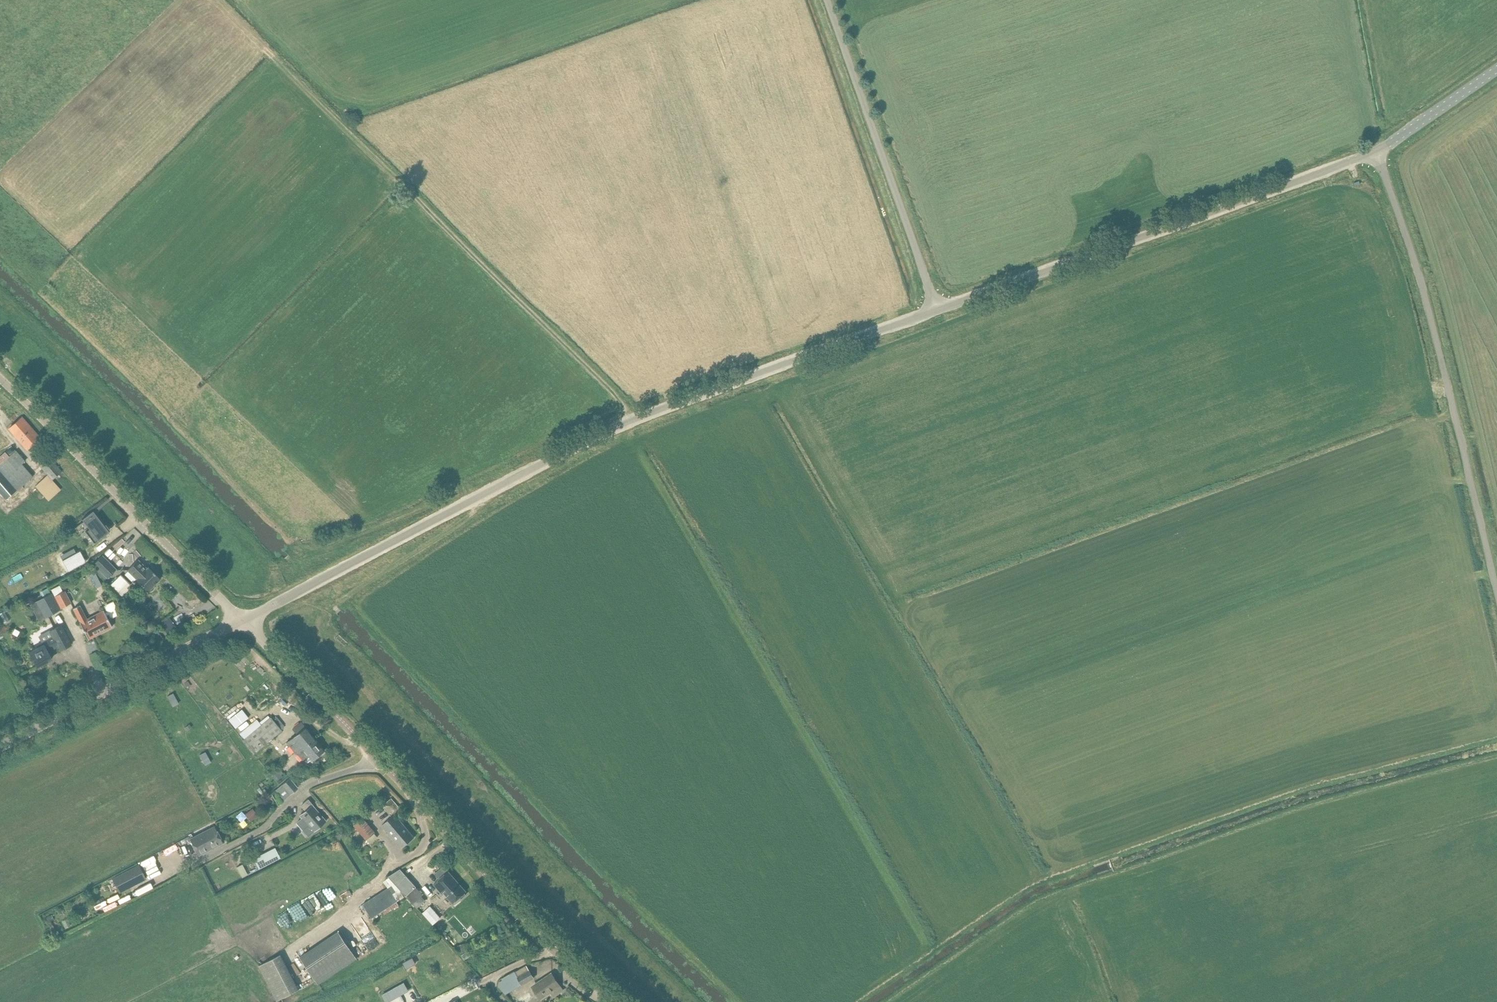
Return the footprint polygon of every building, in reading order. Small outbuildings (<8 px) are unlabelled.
[(26,450),(33,444),(40,437),(22,417),(8,429),(26,450)] [(15,449),(8,455),(6,452),(0,457),(0,493),(6,500),(33,476),(22,464),(25,461),(15,449)] [(49,457),(42,463),(39,465),(48,475),(35,486),(48,500),(53,496),(61,489),(52,480),(62,471),(49,457)] [(104,525),(93,510),(82,519),(89,529),(85,532),(94,543),(107,533),(102,527),(104,525)] [(86,561),(80,550),(76,553),(62,560),(68,571),(86,561)] [(94,564),(107,578),(116,570),(102,556),(94,564)] [(138,560),(127,570),(137,579),(136,580),(148,591),(149,590),(151,591),(153,590),(154,587),(154,585),(160,579),(149,567),(147,569),(138,560)] [(96,588),(102,585),(95,572),(89,575),(96,588)] [(133,593),(128,587),(131,584),(121,574),(110,584),(121,595),(126,600),(133,593)] [(71,603),(65,591),(63,592),(60,585),(52,589),(61,608),(71,603)] [(43,597),(36,601),(46,618),(61,609),(52,593),(43,597)] [(88,639),(112,626),(107,615),(109,614),(110,615),(113,616),(117,614),(118,611),(114,603),(111,602),(105,606),(108,611),(105,612),(104,611),(87,619),(80,605),(74,608),(81,623),(80,623),(88,639)] [(38,649),(30,653),(32,657),(37,666),(51,659),(47,651),(58,646),(60,650),(71,645),(66,636),(61,626),(51,631),(46,634),(45,631),(38,634),(42,642),(37,645),(38,649)] [(174,692),(169,695),(175,705),(180,702),(174,692)] [(241,709),(229,719),(236,728),(248,718),(241,709)] [(243,741),(253,754),(282,730),(272,718),(243,741)] [(296,734),(286,742),(296,754),(297,753),(303,759),(308,756),(312,761),(325,750),(306,727),(301,721),(292,728),(296,734)] [(207,751),(201,754),(205,764),(212,761),(207,751)] [(304,761),(298,765),(304,773),(310,768),(304,761)] [(291,780),(290,778),(274,790),(282,800),(298,788),(291,780)] [(401,849),(407,844),(414,837),(395,814),(401,809),(391,798),(383,805),(392,817),(382,826),(401,849)] [(305,810),(301,814),(303,816),(301,818),(303,819),(301,820),(305,825),(307,824),(308,826),(303,830),(308,836),(326,821),(308,800),(301,806),(305,810)] [(252,808),(245,814),(251,821),(258,815),(252,808)] [(378,837),(369,827),(363,820),(357,825),(356,824),(347,832),(353,839),(360,833),(366,840),(367,840),(370,843),(378,837)] [(198,855),(223,842),(215,826),(190,839),(198,855)] [(275,847),(254,859),(259,869),(281,857),(275,847)] [(119,893),(147,879),(139,864),(112,878),(119,893)] [(243,864),(237,866),(243,877),(248,875),(243,864)] [(449,871),(448,872),(444,867),(435,874),(439,879),(433,884),(442,893),(443,892),(452,902),(459,896),(462,899),(466,895),(465,892),(465,891),(449,871)] [(406,895),(416,886),(401,869),(389,876),(406,895)] [(389,887),(363,904),(372,918),(398,901),(389,887)] [(429,906),(422,912),(433,924),(440,917),(429,906)] [(339,931),(300,957),(319,984),(357,958),(339,931)] [(464,944),(458,945),(460,953),(467,951),(466,945),(464,946),(464,944)] [(282,954),(259,966),(277,1001),(300,989),(282,954)] [(408,959),(403,962),(406,968),(411,966),(408,959)] [(499,982),(498,986),(506,994),(534,978),(526,965),(515,972),(515,971),(502,978),(503,979),(499,982)] [(552,974),(533,987),(536,991),(534,992),(537,998),(539,997),(540,998),(550,992),(554,996),(563,990),(552,974)] [(568,988),(565,992),(569,996),(573,992),(568,988)] [(390,990),(382,994),(387,1001),(394,998),(390,990)]
